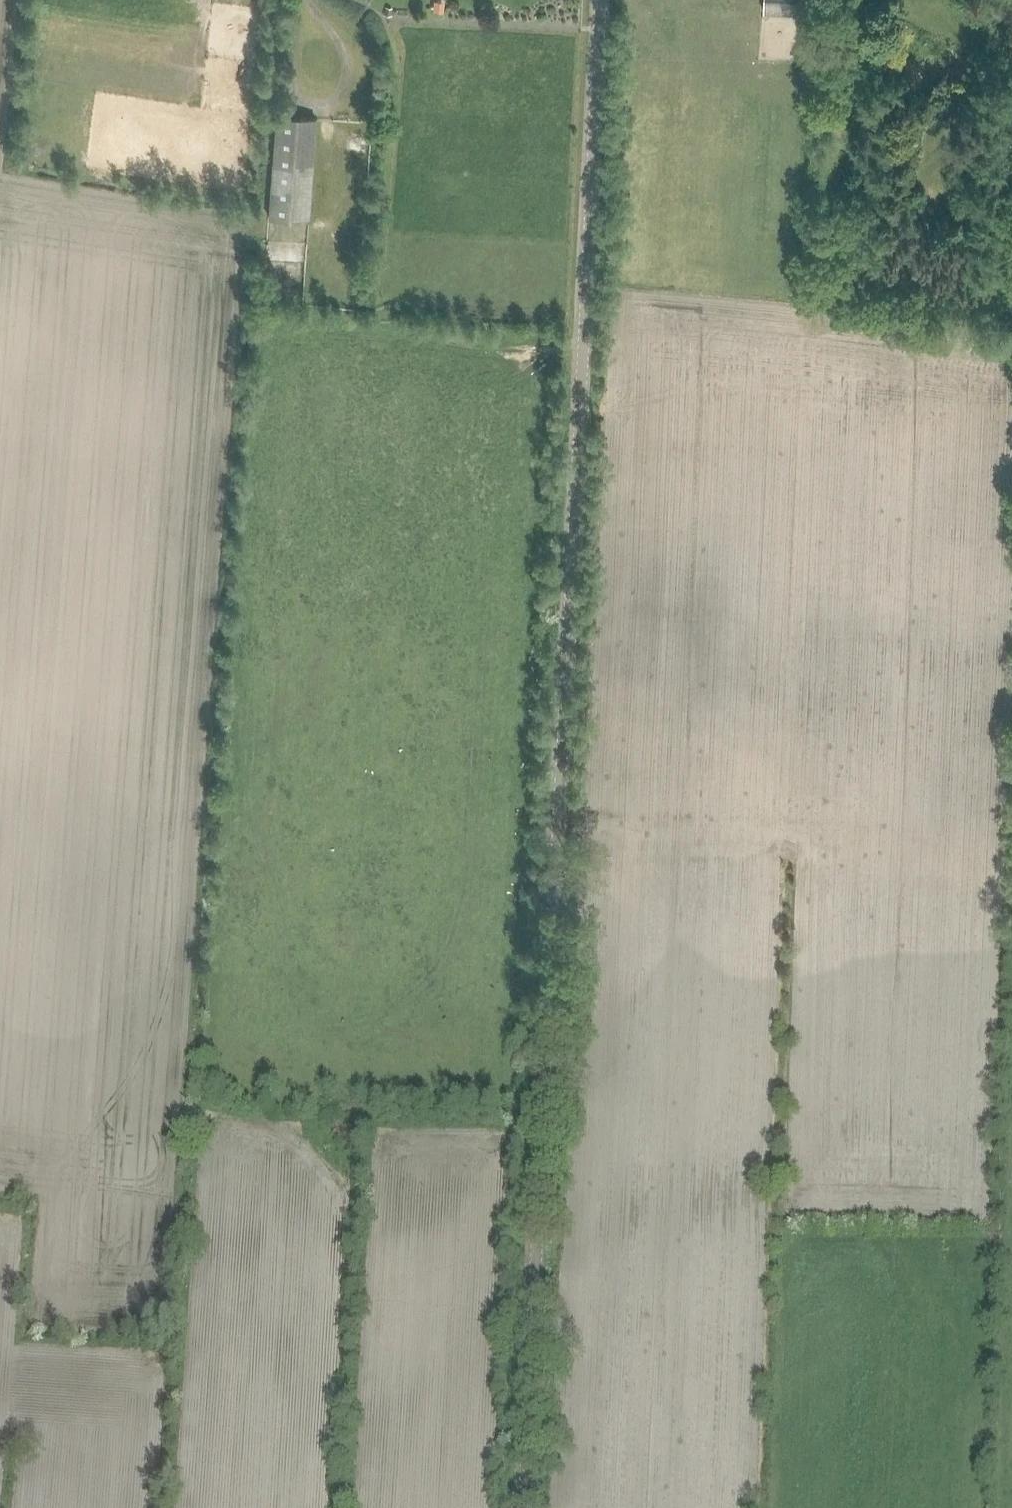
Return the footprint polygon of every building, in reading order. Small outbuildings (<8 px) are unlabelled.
[(764,13),(802,14),(802,0),(765,0),(764,13)] [(309,221),(316,118),(275,115),(268,218),(309,221)]
